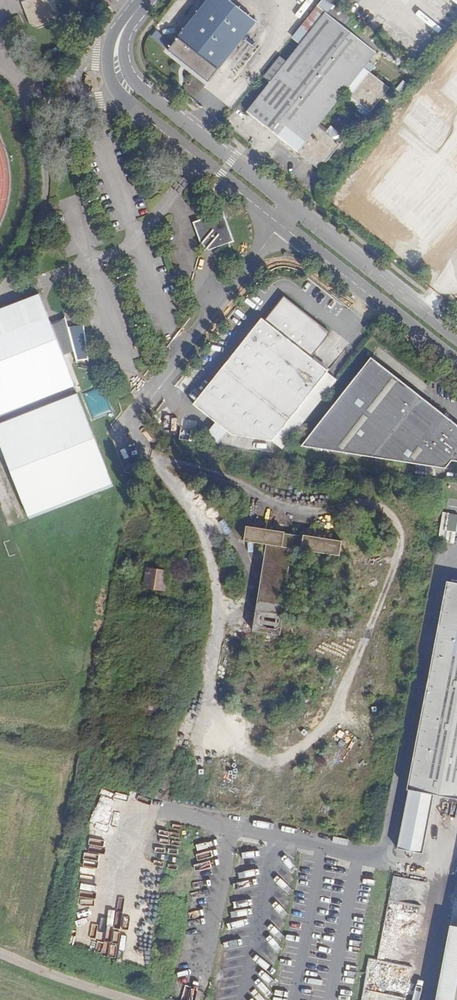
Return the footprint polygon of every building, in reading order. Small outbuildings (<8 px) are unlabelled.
[(22,3),(31,25),(43,29),(56,24),(59,14),(54,0),(31,0),(22,3)] [(230,0),(209,0),(169,50),(209,81),(257,22),(230,0)] [(385,42),(334,2),(287,62),(281,57),(265,77),(271,82),(248,111),(320,169),(340,145),(317,127),(346,91),(371,111),(390,87),(365,67),(385,42)] [(456,207),(456,166),(403,125),(383,151),(456,207)] [(331,127),(327,133),(338,140),(342,134),(331,127)] [(235,240),(223,207),(191,221),(199,243),(215,249),(235,240)] [(0,307),(0,414),(76,385),(67,363),(51,319),(40,292),(0,307)] [(194,405),(232,435),(273,441),(328,371),(312,358),(331,333),(285,296),(265,321),(262,319),(194,405)] [(66,313),(51,319),(67,363),(76,359),(69,326),(66,313)] [(375,330),(368,324),(364,328),(372,334),(375,330)] [(85,326),(69,326),(76,359),(77,363),(90,363),(85,326)] [(372,357),(301,445),(394,460),(400,461),(445,468),(451,460),(456,461),(456,425),(372,357)] [(0,422),(0,442),(29,518),(115,485),(79,392),(0,422)] [(183,419),(180,437),(192,439),(195,421),(183,419)] [(448,528),(456,530),(456,525),(456,517),(450,515),(448,528)] [(245,541),(267,544),(283,547),(285,533),(285,532),(247,526),(245,541)] [(283,547),(267,544),(253,631),(280,635),(280,634),(283,615),(300,618),(305,588),(304,588),(287,585),(293,548),(301,550),(303,536),(285,533),(283,547)] [(304,535),(303,536),(301,550),(310,551),(340,556),(342,541),(304,535)] [(287,585),(304,588),(310,551),(301,550),(293,548),(287,585)] [(167,591),(170,572),(150,569),(146,588),(167,591)] [(330,602),(334,584),(324,582),(321,601),(330,602)] [(443,612),(456,614),(456,584),(449,583),(443,612)] [(443,612),(423,716),(399,848),(424,853),(435,794),(456,798),(456,614),(443,612)] [(283,615),(280,634),(297,637),(300,618),(283,615)] [(453,901),(435,999),(456,999),(456,902),(453,901)]
